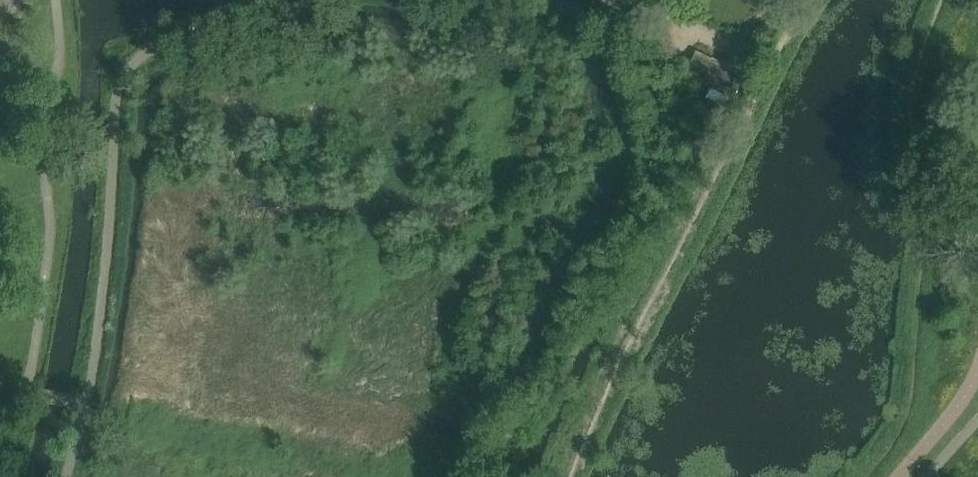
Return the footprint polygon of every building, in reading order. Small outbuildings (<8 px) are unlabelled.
[(730,57),(750,67),(761,46),(741,35),(730,57)] [(708,97),(725,106),(741,75),(697,52),(685,73),(713,88),(708,97)]
